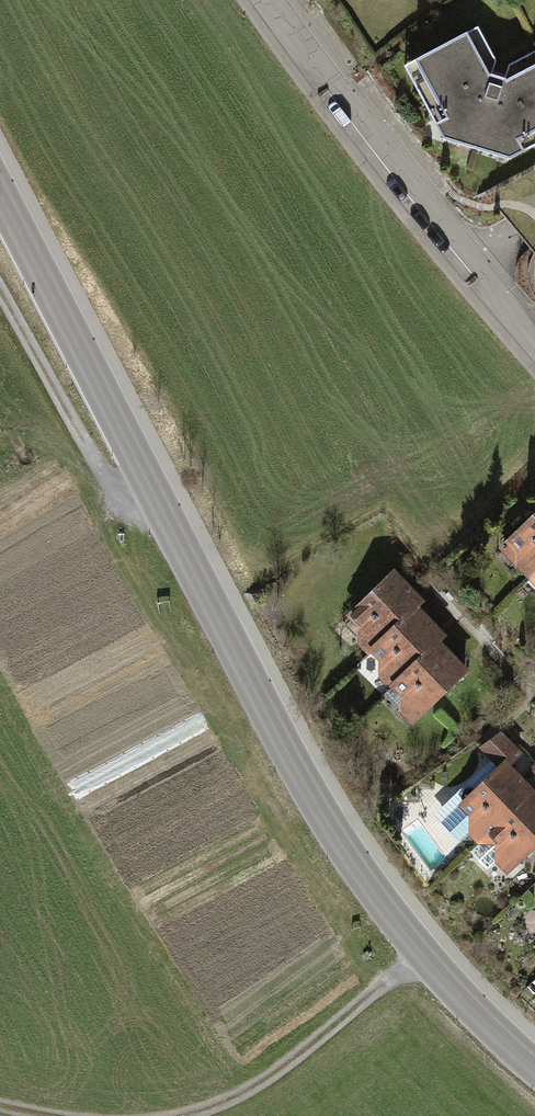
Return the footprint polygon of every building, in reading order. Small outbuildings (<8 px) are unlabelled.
[(414,69),(439,116),(462,123),(456,141),(497,154),(503,136),(525,143),(534,137),(534,59),(506,74),(504,79),(491,75),(493,70),(475,36),(414,69)] [(511,537),(520,546),(520,564),(531,576),(534,572),(534,514),(511,537)] [(420,603),(391,573),(350,613),(359,622),(359,640),(370,652),(373,648),(414,608),(420,603)] [(442,637),(414,608),(373,648),(381,656),(380,674),(392,686),(395,682),(436,643),(442,637)] [(464,672),(436,643),(395,682),(402,690),(402,709),(414,720),(464,672)] [(470,830),(481,841),(531,793),(506,767),(519,753),(507,741),(505,744),(497,736),(484,745),(494,756),(480,769),(488,777),(441,823),(459,841),(470,830)] [(481,841),(471,851),(487,867),(497,858),(509,871),(534,846),(534,797),(531,793),(481,841)]
